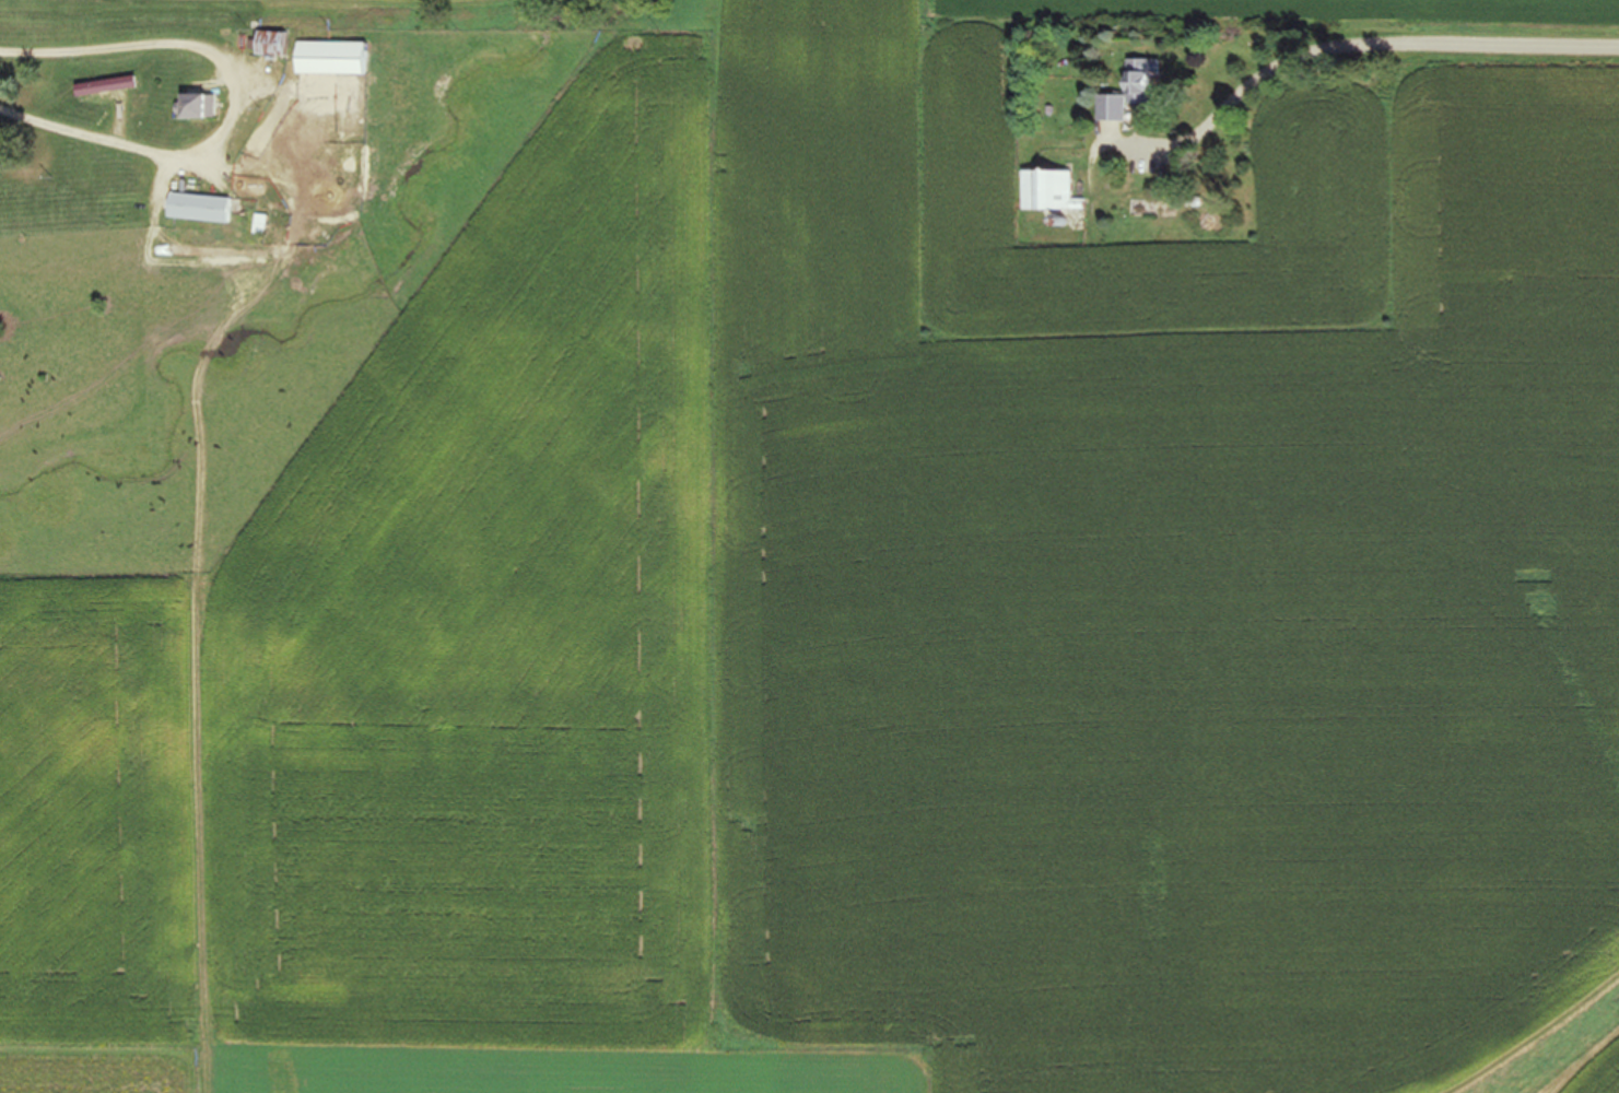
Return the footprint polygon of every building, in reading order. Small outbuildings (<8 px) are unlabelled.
[(364,43),(293,43),(293,75),(364,75),(364,43)] [(1096,96),(1096,122),(1124,122),(1125,105),(1149,105),(1149,77),(1160,77),(1160,60),(1125,60),(1124,96),(1096,96)] [(134,89),(131,77),(71,87),(73,99),(134,89)] [(213,96),(175,96),(175,121),(213,121),(213,96)] [(1021,171),(1020,211),(1084,211),(1084,200),(1071,200),(1071,171),(1021,171)] [(228,200),(166,195),(164,219),(226,225),(228,200)] [(1128,202),(1128,217),(1156,217),(1156,202),(1128,202)]
